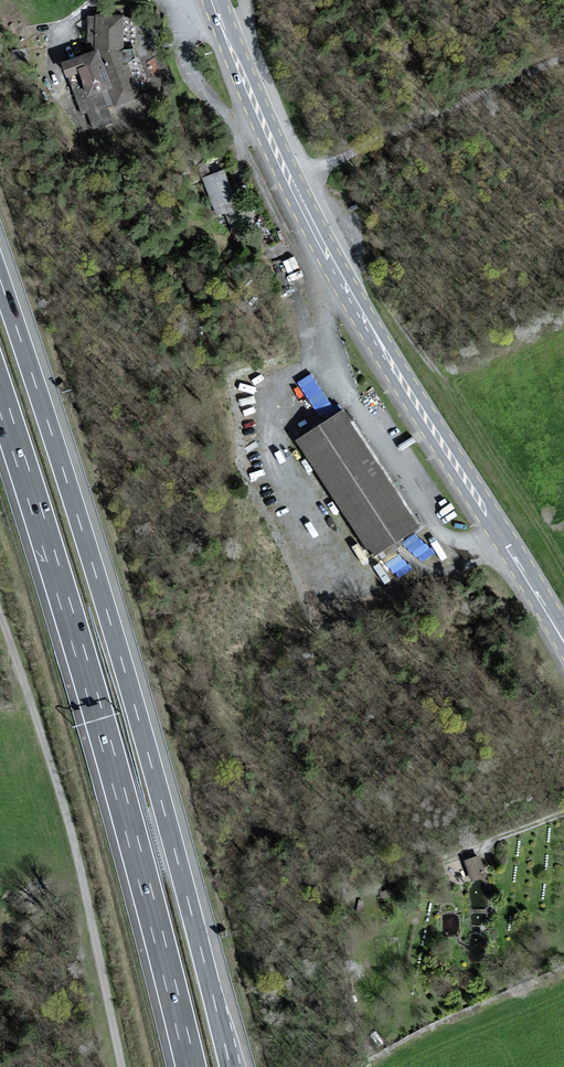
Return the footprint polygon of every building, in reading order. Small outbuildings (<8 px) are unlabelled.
[(133,50),(122,54),(123,17),(97,16),(97,18),(88,18),(87,56),(64,63),(68,77),(80,116),(87,114),(92,130),(110,124),(105,108),(137,98),(127,66),(137,63),(133,50)] [(233,200),(222,173),(203,180),(216,215),(228,211),(225,203),(233,200)] [(311,370),(298,379),(325,420),(338,411),(311,370)] [(421,528),(343,412),(298,442),(375,558),(421,528)] [(398,551),(387,561),(399,576),(411,566),(398,551)] [(486,875),(479,856),(466,861),(473,880),(486,875)]
